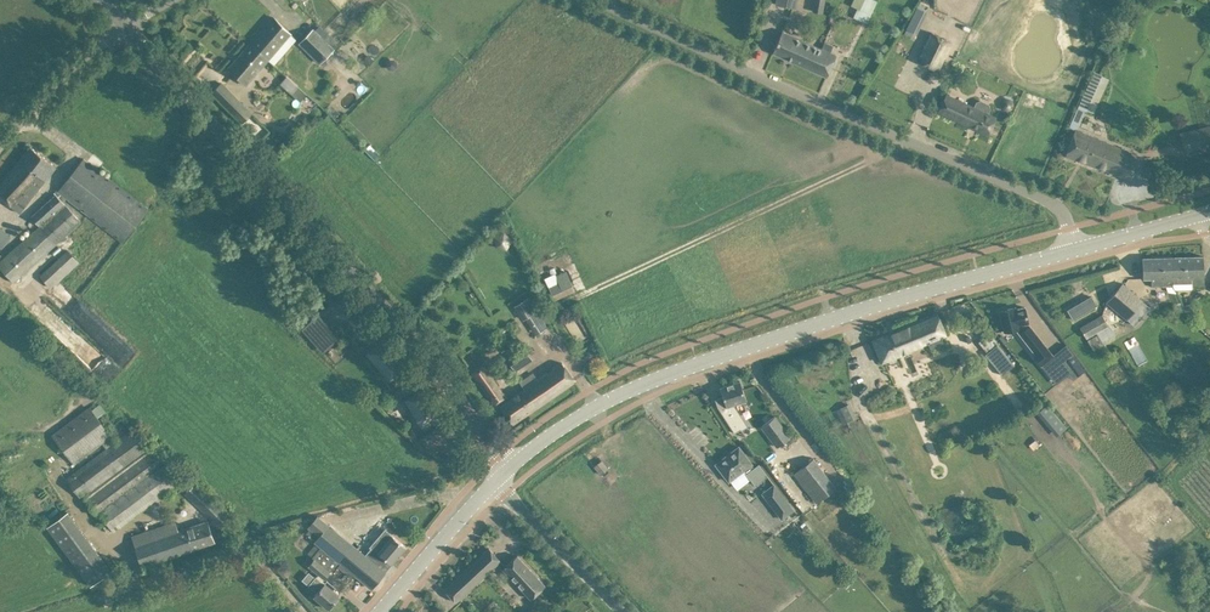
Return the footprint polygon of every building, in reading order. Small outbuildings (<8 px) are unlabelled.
[(867,22),(877,0),(853,0),(851,4),(862,9),(858,18),(867,22)] [(916,33),(927,12),(917,7),(906,28),(916,33)] [(291,32),(283,24),(274,16),(251,42),(269,57),(291,32)] [(328,62),(324,59),(334,49),(313,29),(300,42),(320,63),(324,66),(328,62)] [(773,52),(827,76),(836,55),(782,31),(773,52)] [(298,37),(291,32),(269,57),(275,63),(298,37)] [(918,60),(938,70),(951,41),(932,32),(918,60)] [(246,83),(258,70),(269,57),(251,42),(229,68),(246,83)] [(1105,76),(1093,71),(1078,107),(1082,109),(1086,111),(1087,110),(1090,111),(1102,83),(1105,76)] [(307,93),(287,75),(280,83),(300,100),(307,93)] [(212,91),(242,121),(251,113),(221,83),(212,91)] [(988,134),(996,116),(987,113),(989,108),(988,104),(981,100),(977,102),(975,107),(946,94),(938,111),(988,134)] [(1009,98),(1007,98),(1005,98),(1003,100),(1001,101),(1000,103),(1000,106),(1001,108),(1003,109),(1005,111),(1007,111),(1009,111),(1011,109),(1012,108),(1013,106),(1013,103),(1012,101),(1011,100),(1009,98)] [(1180,132),(1185,151),(1209,145),(1209,124),(1180,132)] [(1066,155),(1131,178),(1139,156),(1076,129),(1066,155)] [(0,185),(0,195),(20,211),(56,166),(31,146),(0,185)] [(148,208),(84,158),(58,191),(123,241),(148,208)] [(14,282),(81,221),(56,194),(31,217),(40,226),(0,262),(0,267),(14,282)] [(0,226),(0,246),(10,235),(0,226)] [(68,249),(39,275),(51,288),(79,262),(68,249)] [(1152,286),(1164,286),(1167,286),(1168,291),(1176,292),(1175,288),(1177,288),(1175,286),(1175,277),(1174,256),(1142,257),(1143,270),(1143,278),(1152,277),(1152,286)] [(1175,277),(1175,286),(1177,288),(1192,288),(1192,285),(1204,285),(1203,256),(1174,256),(1175,277)] [(555,298),(574,289),(569,277),(549,287),(555,298)] [(1150,306),(1143,300),(1122,283),(1106,301),(1134,325),(1150,306)] [(524,319),(537,310),(528,296),(516,304),(524,319)] [(1091,296),(1068,309),(1073,318),(1073,319),(1097,305),(1097,304),(1097,305),(1091,296)] [(1015,307),(999,311),(1005,331),(1016,329),(1036,353),(1034,355),(1042,365),(1049,374),(1061,365),(1054,355),(1028,323),(1029,322),(1025,307),(1016,309),(1015,307)] [(319,313),(313,318),(328,337),(334,332),(319,313)] [(946,335),(942,324),(937,313),(873,340),(882,361),(928,342),(930,347),(943,342),(941,337),(946,335)] [(1087,338),(1108,325),(1102,314),(1081,327),(1087,338)] [(579,315),(566,320),(574,340),(587,335),(579,315)] [(1103,343),(1097,333),(1087,340),(1093,349),(1103,343)] [(405,366),(404,366),(383,340),(368,353),(390,379),(405,366)] [(985,353),(1002,374),(1014,364),(997,343),(985,353)] [(522,348),(524,346),(523,346),(507,356),(516,370),(516,369),(515,367),(528,359),(529,361),(532,359),(530,360),(522,348)] [(1074,356),(1069,360),(1080,375),(1085,371),(1074,356)] [(500,405),(513,423),(575,380),(562,362),(537,379),(533,373),(520,382),(525,388),(500,405)] [(472,372),(495,405),(506,397),(488,371),(488,372),(483,364),(483,365),(484,367),(474,374),(473,372),(472,372)] [(1063,384),(1076,375),(1071,368),(1058,377),(1063,384)] [(723,396),(715,399),(718,407),(734,432),(746,425),(732,404),(746,399),(740,380),(720,387),(723,396)] [(1168,384),(1160,389),(1166,397),(1173,392),(1168,384)] [(433,405),(424,388),(404,400),(416,421),(418,420),(424,430),(440,420),(431,406),(433,405)] [(837,408),(844,423),(857,417),(851,402),(837,408)] [(1048,403),(1038,413),(1059,436),(1069,426),(1048,403)] [(102,443),(107,449),(67,478),(82,498),(84,496),(98,514),(100,513),(113,531),(182,480),(168,461),(166,463),(152,444),(148,447),(134,428),(115,442),(89,407),(53,434),(75,464),(102,443)] [(775,415),(762,425),(778,446),(784,441),(785,440),(791,436),(788,432),(775,415)] [(409,430),(407,432),(412,439),(413,441),(414,440),(418,438),(412,428),(409,430)] [(739,446),(716,463),(729,481),(730,480),(735,487),(749,476),(755,485),(767,475),(759,464),(754,467),(752,463),(739,446)] [(816,502),(837,487),(815,458),(794,473),(816,502)] [(794,510),(774,484),(762,493),(782,519),(794,510)] [(48,527),(91,584),(113,568),(69,508),(47,525),(48,527)] [(310,527),(306,533),(315,540),(328,524),(319,517),(317,515),(308,526),(310,527)] [(132,537),(138,554),(142,566),(214,541),(207,521),(186,528),(186,527),(178,530),(176,522),(132,537)] [(328,524),(315,540),(317,542),(339,561),(341,562),(355,573),(372,587),(375,583),(382,576),(393,563),(399,555),(400,554),(406,546),(386,529),(384,528),(370,545),(372,546),(365,555),(344,538),(328,525),(328,524)] [(314,558),(309,565),(324,578),(325,578),(331,572),(330,572),(338,562),(320,547),(312,557),(314,558)] [(445,589),(456,601),(501,560),(489,547),(445,589)] [(517,555),(506,565),(503,568),(531,598),(545,585),(517,555)] [(309,585),(315,577),(309,572),(302,579),(309,585)] [(315,577),(309,585),(317,592),(314,596),(329,608),(340,595),(333,589),(334,587),(327,580),(325,582),(324,583),(318,578),(317,579),(315,577)]
